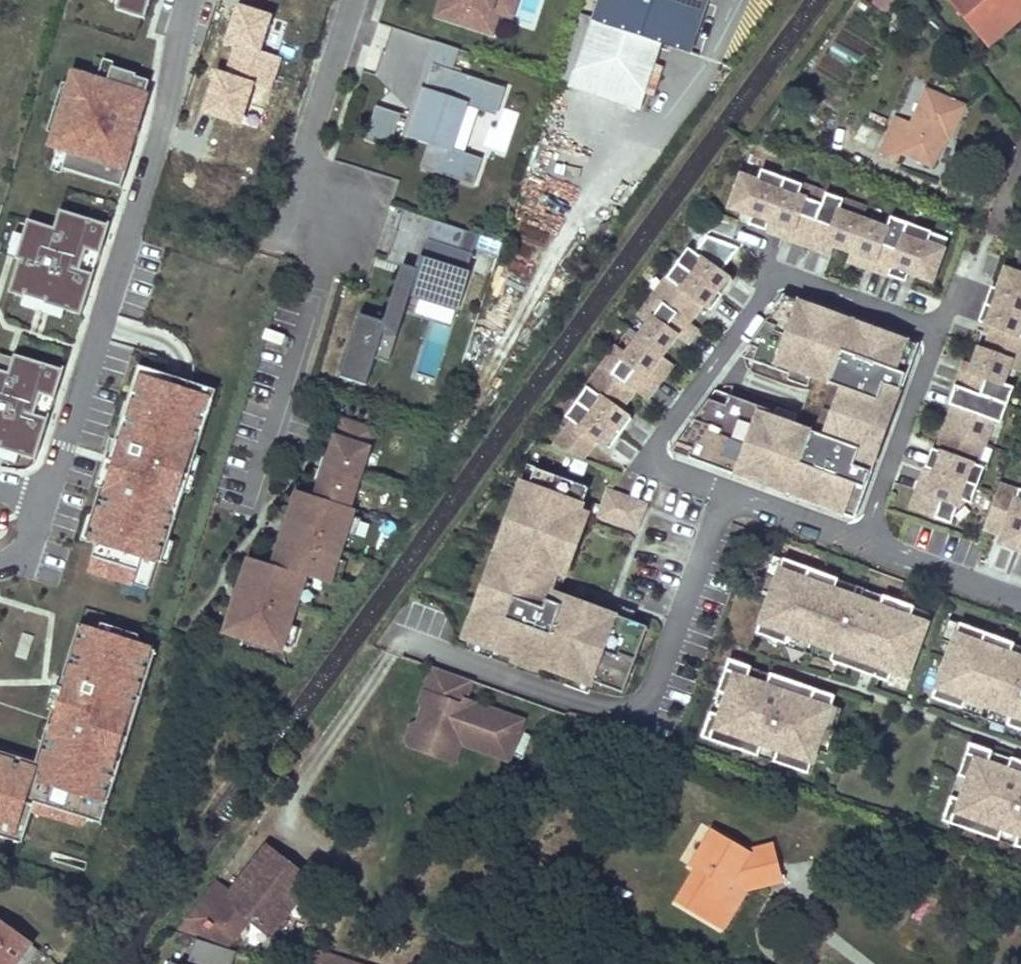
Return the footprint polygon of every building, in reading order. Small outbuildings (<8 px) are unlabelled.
[(114,11),(138,18),(142,20),(148,0),(117,0),(114,11)] [(434,15),(488,33),(499,0),(439,0),(434,15)] [(592,18),(648,37),(689,51),(705,0),(598,0),(592,18)] [(948,0),(974,36),(1019,0),(948,0)] [(974,36),(983,49),(1020,20),(1020,0),(1019,0),(974,36)] [(276,13),(237,1),(224,44),(233,47),(227,67),(255,76),(253,83),(217,72),(204,112),(243,125),(255,87),(270,92),(281,58),(263,52),(276,13)] [(648,37),(592,18),(572,79),(628,98),(648,37)] [(399,133),(406,135),(429,64),(449,70),(456,49),(430,40),(399,133)] [(108,64),(109,64),(111,59),(100,56),(93,77),(103,81),(108,64)] [(132,74),(133,72),(109,64),(108,64),(103,81),(93,77),(70,70),(66,82),(65,87),(67,87),(54,126),(52,126),(50,131),(47,143),(55,145),(64,148),(58,167),(59,167),(117,186),(135,131),(122,127),(119,135),(101,129),(97,142),(86,138),(98,101),(135,113),(146,79),(132,74)] [(449,70),(429,64),(406,135),(426,142),(417,167),(469,184),(478,158),(446,148),(461,105),(493,115),(502,88),(449,70)] [(54,126),(67,87),(65,87),(66,82),(58,79),(42,128),(50,131),(52,126),(54,126)] [(946,140),(959,105),(922,89),(907,123),(890,116),(875,150),(894,158),(897,152),(928,166),(936,145),(939,138),(946,140)] [(135,113),(98,101),(86,138),(97,142),(101,129),(119,135),(122,127),(130,129),(135,113)] [(387,147),(399,114),(376,105),(364,138),(387,147)] [(509,150),(517,110),(499,106),(491,146),(509,150)] [(946,140),(939,138),(936,145),(942,148),(946,140)] [(58,171),(59,167),(58,167),(64,148),(55,145),(47,168),(58,171)] [(786,176),(762,167),(758,178),(742,172),(730,205),(753,213),(749,222),(766,228),(786,176)] [(811,235),(823,202),(799,193),(803,182),(786,176),(766,228),(784,235),(787,226),(811,235)] [(823,202),(827,191),(803,182),(799,193),(823,202)] [(851,250),(863,217),(840,208),(844,198),(827,191),(823,202),(811,235),(807,243),(825,250),(828,241),(835,243),(851,250)] [(863,217),(867,206),(844,198),(840,208),(863,217)] [(61,265),(89,274),(105,224),(83,217),(56,208),(50,226),(24,218),(19,233),(12,255),(11,257),(15,258),(5,291),(20,296),(21,296),(22,294),(61,307),(60,309),(77,314),(87,280),(59,271),(61,265)] [(105,224),(106,221),(84,214),(83,217),(105,224)] [(889,274),(908,221),(891,215),(887,226),(863,217),(851,250),(875,258),(872,267),(889,274)] [(932,280),(944,247),(928,241),(932,230),(908,221),(889,274),(906,280),(909,271),(932,280)] [(811,235),(787,226),(784,235),(807,243),(811,235)] [(12,255),(19,233),(11,231),(4,252),(12,255)] [(456,306),(467,274),(463,273),(471,250),(495,258),(500,243),(463,231),(457,250),(431,241),(425,259),(417,256),(412,270),(409,279),(396,275),(380,322),(356,314),(335,377),(362,385),(371,357),(384,362),(408,290),(456,306)] [(721,270),(739,245),(737,244),(707,233),(695,250),(688,245),(677,260),(722,293),(733,279),(721,270)] [(831,252),(835,243),(828,241),(825,250),(831,252)] [(872,267),(875,258),(851,250),(848,258),(872,267)] [(722,293),(677,260),(666,275),(673,280),(660,298),(689,319),(702,302),(711,309),(722,293)] [(59,271),(87,280),(89,274),(61,265),(59,271)] [(1005,267),(998,287),(992,285),(985,303),(1020,316),(1020,272),(1005,267)] [(660,298),(673,280),(666,275),(653,293),(660,298)] [(687,341),(698,326),(689,319),(660,298),(653,293),(639,312),(649,319),(640,332),(637,335),(662,353),(676,334),(687,341)] [(21,296),(20,296),(18,304),(58,317),(60,309),(61,307),(22,294),(21,296)] [(907,339),(784,294),(749,343),(758,346),(753,358),(790,372),(792,367),(811,374),(832,382),(842,385),(824,434),(814,430),(793,422),(774,415),(776,410),(730,393),(726,403),(709,397),(678,439),(674,449),(771,484),(843,511),(849,496),(859,500),(865,485),(876,453),(866,449),(884,401),(894,405),(912,358),(901,354),(907,339)] [(985,303),(979,320),(993,325),(984,348),(1011,358),(1015,359),(1020,342),(1020,316),(985,303)] [(640,332),(630,325),(628,328),(637,335),(640,332)] [(637,335),(628,328),(625,331),(635,338),(637,335)] [(647,373),(662,353),(637,335),(635,338),(626,351),(616,344),(602,364),(608,368),(635,388),(647,397),(658,381),(647,373)] [(753,358),(758,346),(749,343),(740,354),(753,358)] [(1008,366),(1011,358),(984,348),(979,346),(973,362),(971,370),(962,367),(955,384),(1007,403),(1014,386),(1003,382),(1008,366)] [(42,424),(13,415),(15,409),(43,419),(60,368),(38,361),(10,352),(8,356),(0,354),(0,447),(14,451),(14,453),(31,458),(42,424)] [(658,381),(673,361),(662,353),(647,373),(658,381)] [(1020,365),(1020,362),(1015,359),(1011,358),(1008,366),(1019,370),(1020,365)] [(60,368),(60,366),(39,359),(38,361),(60,368)] [(971,370),(973,362),(964,359),(962,367),(971,370)] [(137,382),(142,367),(135,364),(130,380),(137,382)] [(593,388),(608,368),(602,364),(587,383),(593,388)] [(96,486),(96,487),(86,515),(85,518),(92,520),(86,538),(87,539),(93,540),(84,569),(119,581),(143,588),(152,560),(154,560),(161,539),(164,540),(180,490),(177,489),(188,454),(191,455),(191,454),(207,405),(200,402),(205,387),(142,367),(137,382),(130,380),(123,402),(128,404),(123,418),(118,416),(111,439),(105,458),(109,460),(101,487),(96,486)] [(807,384),(811,374),(792,367),(790,372),(788,377),(807,384)] [(620,408),(635,388),(608,368),(593,388),(587,383),(576,399),(597,414),(621,432),(632,416),(620,408)] [(824,434),(842,385),(832,382),(814,430),(824,434)] [(985,441),(993,418),(1001,421),(1007,403),(955,384),(949,402),(953,404),(963,407),(955,430),(985,441)] [(212,389),(205,387),(200,402),(207,405),(212,389)] [(726,403),(730,393),(716,388),(709,397),(726,403)] [(610,446),(621,432),(597,414),(576,399),(565,413),(572,418),(553,444),(583,456),(597,436),(610,446)] [(116,416),(118,417),(118,416),(123,418),(128,404),(123,402),(123,401),(121,401),(116,416)] [(955,430),(963,407),(953,404),(945,426),(955,430)] [(793,422),(797,412),(778,405),(774,415),(793,422)] [(42,424),(43,419),(15,409),(13,415),(42,424)] [(346,508),(366,448),(364,447),(370,431),(340,421),(334,438),(332,437),(312,497),(294,491),(284,523),(313,533),(309,545),(280,535),(269,566),(246,558),(235,588),(265,598),(261,610),(231,600),(221,632),(277,651),(288,619),(283,617),(287,605),(292,607),(302,576),(326,584),(336,554),(331,552),(335,540),(340,542),(351,509),(346,508)] [(946,452),(955,430),(945,426),(937,449),(946,452)] [(977,463),(985,441),(955,430),(946,452),(937,449),(932,447),(926,465),(978,484),(984,466),(977,463)] [(14,451),(0,447),(0,458),(12,462),(14,453),(14,451)] [(180,490),(185,492),(197,456),(191,454),(191,455),(188,454),(177,489),(180,490)] [(91,485),(96,487),(96,486),(101,487),(109,460),(105,458),(100,457),(91,485)] [(951,522),(960,498),(971,502),(978,484),(926,465),(919,482),(928,486),(919,510),(951,522)] [(646,628),(563,597),(560,607),(547,602),(557,575),(565,578),(581,533),(573,530),(580,512),(588,490),(535,470),(529,486),(520,511),(511,507),(495,552),(503,555),(493,582),(485,579),(462,640),(513,659),(514,659),(516,655),(539,663),(537,668),(538,668),(589,687),(591,683),(622,694),(646,628)] [(1015,497),(1019,487),(1001,481),(997,491),(1015,497)] [(919,510),(928,486),(919,482),(910,507),(919,510)] [(520,511),(529,486),(520,483),(511,507),(520,511)] [(1020,535),(1020,488),(1019,487),(1015,497),(997,491),(997,492),(984,527),(1002,533),(999,542),(1016,548),(1020,535)] [(636,531),(646,506),(608,492),(599,517),(636,531)] [(581,533),(588,516),(580,512),(573,530),(581,533)] [(86,542),(87,539),(86,538),(92,520),(85,518),(86,515),(83,514),(75,539),(86,542)] [(169,541),(164,539),(164,540),(161,539),(154,560),(162,563),(169,541)] [(493,582),(503,555),(495,552),(485,579),(493,582)] [(925,625),(908,618),(912,608),(881,597),(878,607),(832,590),(836,580),(781,560),(754,634),(784,645),(788,635),(832,652),(828,662),(886,683),(890,673),(905,679),(925,625)] [(558,596),(565,578),(557,575),(547,602),(560,607),(563,597),(558,596)] [(881,597),(836,580),(832,590),(878,607),(881,597)] [(925,625),(929,615),(912,608),(908,618),(925,625)] [(83,628),(84,628),(85,625),(77,622),(76,626),(74,625),(67,646),(77,649),(83,628)] [(96,622),(93,631),(131,643),(134,634),(96,622)] [(1008,655),(1012,645),(957,625),(930,698),(960,709),(964,700),(1008,716),(1005,726),(1020,732),(1020,660),(1008,655)] [(64,806),(80,811),(79,816),(97,822),(120,751),(110,748),(120,717),(129,720),(145,670),(136,667),(142,646),(141,646),(131,643),(93,631),(84,628),(83,628),(77,649),(67,646),(58,675),(62,677),(47,725),(48,726),(44,741),(37,739),(37,740),(30,761),(26,759),(25,759),(23,765),(0,758),(0,836),(2,836),(5,827),(21,832),(27,811),(30,801),(43,805),(40,813),(41,813),(60,819),(64,806)] [(832,652),(788,635),(784,645),(828,662),(832,652)] [(136,667),(145,670),(151,649),(149,649),(150,645),(142,643),(141,646),(142,646),(136,667)] [(1012,645),(1008,655),(1020,660),(1020,649),(1012,645)] [(537,668),(539,663),(516,655),(514,659),(513,659),(511,664),(536,673),(538,668),(537,668)] [(806,775),(833,698),(768,675),(764,686),(745,680),(749,669),(727,661),(715,692),(725,696),(718,717),(708,713),(700,738),(756,757),(760,746),(776,752),(772,763),(806,775)] [(764,686),(768,675),(749,669),(745,680),(764,686)] [(48,726),(47,725),(62,677),(58,675),(55,685),(50,683),(42,707),(47,708),(43,723),(39,722),(34,739),(37,740),(37,739),(44,741),(48,726)] [(527,729),(469,709),(475,690),(436,677),(427,702),(437,705),(434,715),(429,713),(422,733),(416,736),(411,750),(414,756),(440,765),(447,746),(468,754),(513,769),(527,729)] [(718,717),(725,696),(715,692),(708,713),(718,717)] [(1008,716),(964,700),(960,709),(1005,726),(1008,716)] [(434,715),(437,705),(427,702),(424,711),(429,713),(434,715)] [(120,751),(129,720),(120,717),(110,748),(120,751)] [(1009,759),(1005,770),(986,764),(990,752),(968,745),(957,776),(966,780),(959,801),(950,797),(941,822),(997,841),(1001,830),(1017,835),(1013,847),(1020,849),(1020,763),(1009,759)] [(461,773),(468,754),(447,746),(440,765),(461,773)] [(772,763),(776,752),(760,746),(756,757),(772,763)] [(26,757),(0,748),(0,758),(23,765),(25,759),(26,759),(26,757)] [(1005,770),(1009,759),(990,752),(986,764),(1005,770)] [(959,801),(966,780),(957,776),(950,797),(959,801)] [(43,805),(30,801),(27,811),(40,816),(41,813),(40,813),(43,805)] [(77,824),(79,816),(80,811),(64,806),(60,819),(77,824)] [(17,841),(21,832),(5,827),(2,836),(17,841)] [(751,850),(715,828),(693,866),(699,869),(679,902),(723,928),(738,902),(726,895),(734,880),(744,885),(766,879),(768,885),(785,880),(778,851),(753,858),(751,850)] [(1013,847),(1017,835),(1001,830),(997,841),(1013,847)] [(778,851),(776,844),(751,850),(753,858),(778,851)] [(300,887),(253,854),(217,904),(263,937),(277,918),(271,913),(276,907),(282,911),(300,887)] [(768,885),(766,879),(744,885),(747,888),(749,889),(768,885)] [(744,885),(734,880),(726,895),(738,902),(747,888),(744,885)] [(28,942),(0,922),(0,962),(2,963),(12,963),(28,942)] [(233,954),(196,941),(187,963),(229,963),(233,954)] [(318,948),(312,963),(358,963),(318,948)]
